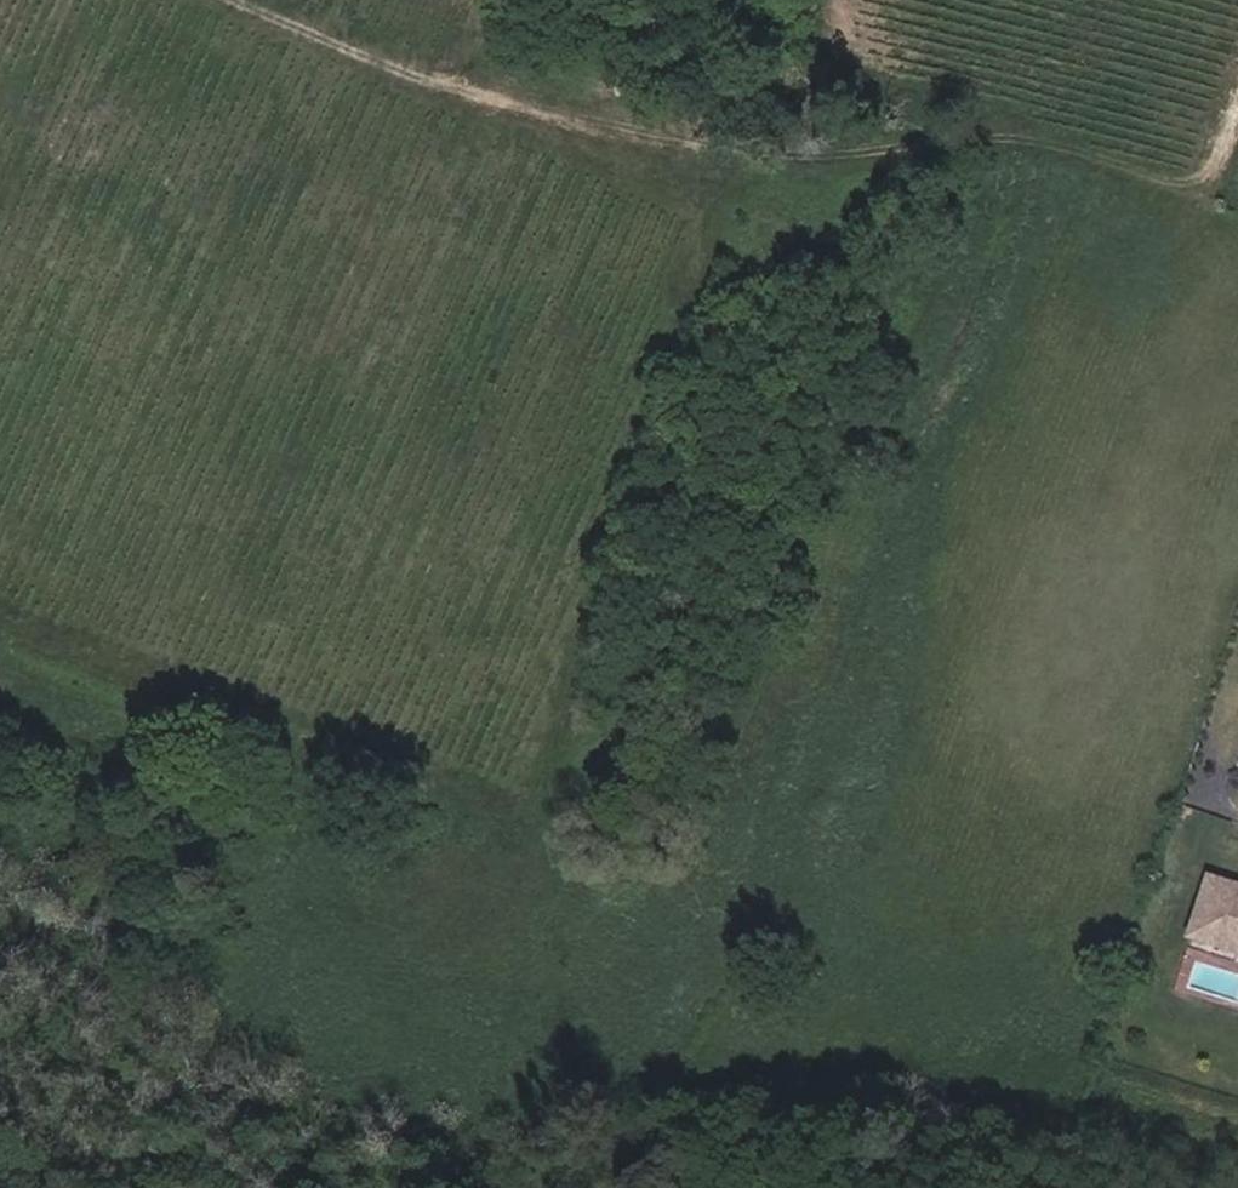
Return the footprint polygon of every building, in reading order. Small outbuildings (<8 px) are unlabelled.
[(1213,852),(1197,903),(1237,916),(1237,860),(1213,852)] [(1197,903),(1195,910),(1237,924),(1237,916),(1197,903)]
